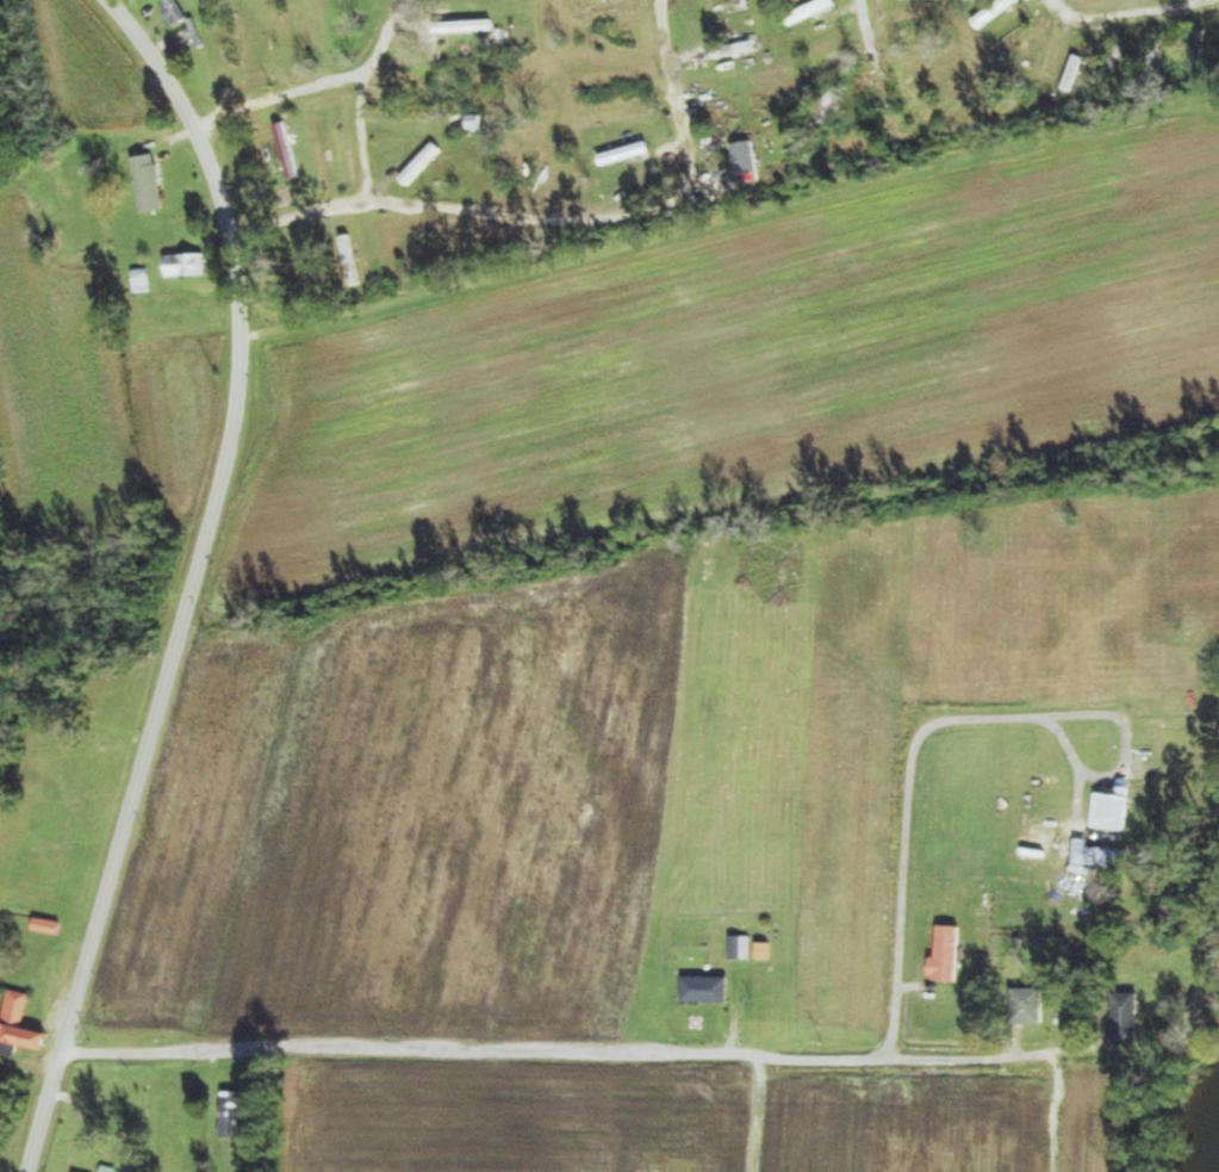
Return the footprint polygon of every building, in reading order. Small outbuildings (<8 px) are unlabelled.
[(179,25),(190,18),(179,0),(163,0),(179,25)] [(837,0),(823,0),(789,15),(794,25),(839,5),(837,0)] [(982,30),(1020,0),(1001,0),(975,21),(982,30)] [(437,21),(437,32),(494,32),(494,21),(437,21)] [(1040,37),(1034,29),(992,57),(998,66),(1040,37)] [(1160,78),(1171,42),(1158,37),(1147,73),(1160,78)] [(756,49),(755,41),(715,49),(717,57),(756,49)] [(1131,47),(1121,44),(1104,84),(1114,88),(1131,47)] [(1064,88),(1072,92),(1087,58),(1078,55),(1064,88)] [(906,89),(910,94),(937,74),(933,69),(906,89)] [(820,133),(849,104),(835,91),(806,120),(820,133)] [(412,105),(413,114),(438,113),(437,104),(412,105)] [(277,125),(291,180),(301,177),(287,123),(277,125)] [(653,153),(650,141),(601,156),(605,168),(653,153)] [(762,180),(755,141),(736,144),(742,184),(762,180)] [(445,151),(437,143),(402,178),(409,186),(445,151)] [(167,209),(158,153),(135,157),(145,212),(167,209)] [(170,253),(170,275),(209,275),(209,253),(170,253)] [(137,292),(153,292),(153,269),(137,269),(137,292)] [(1135,796),(1100,793),(1096,828),(1132,831),(1135,796)] [(1132,848),(1090,848),(1090,868),(1132,868),(1132,848)] [(36,931),(62,935),(64,923),(38,919),(36,931)] [(960,982),(962,927),(941,926),(939,982),(960,982)] [(753,959),(753,936),(733,936),(733,959),(753,959)] [(732,1002),(732,977),(686,977),(686,1002),(732,1002)] [(1015,1024),(1046,1024),(1046,988),(1015,988),(1015,1024)] [(32,994),(11,990),(0,1050),(0,1053),(19,1056),(21,1046),(48,1051),(51,1033),(26,1029),(32,994)] [(1141,993),(1114,993),(1114,1044),(1141,1044),(1141,993)] [(243,1092),(225,1092),(225,1137),(243,1137),(243,1092)]
